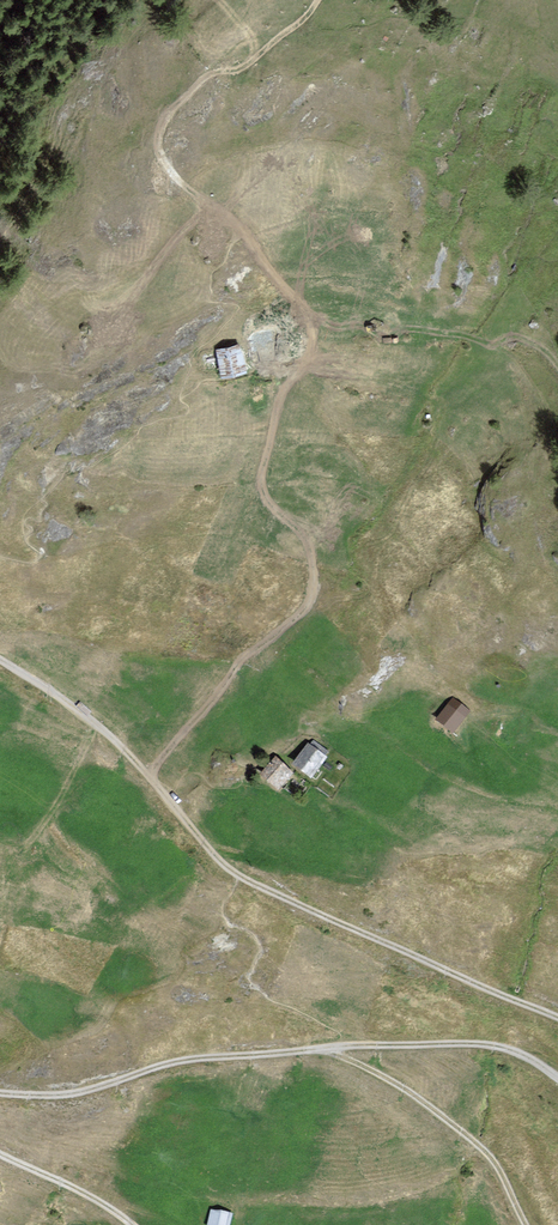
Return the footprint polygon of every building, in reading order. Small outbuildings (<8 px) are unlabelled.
[(275,358),(272,334),(256,336),(259,360),(265,359),(275,358)] [(240,354),(239,347),(219,351),(224,376),(244,372),(240,354)] [(468,709),(453,699),(438,720),(453,730),(459,721),(468,709)] [(324,757),(308,745),(294,764),(310,776),(316,769),(324,757)] [(292,773),(277,759),(262,775),(278,789),(292,773)] [(212,1209),(208,1224),(228,1224),(230,1214),(212,1209)]
